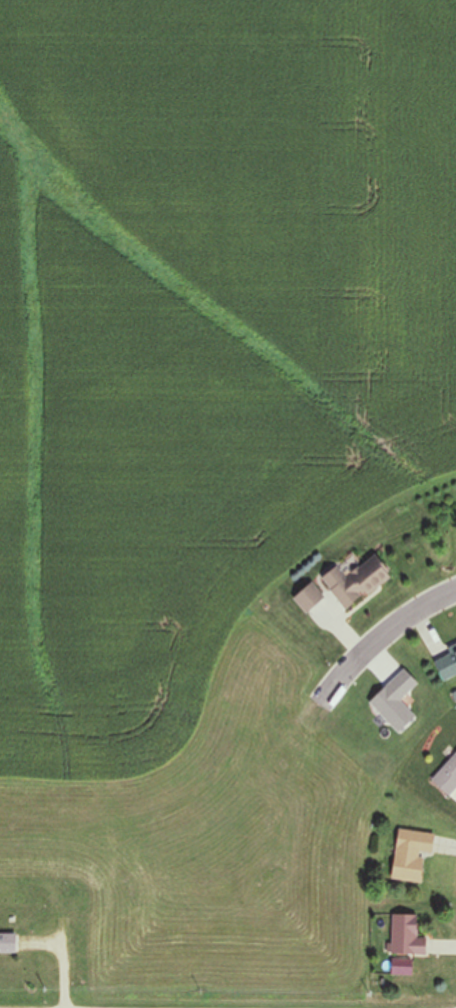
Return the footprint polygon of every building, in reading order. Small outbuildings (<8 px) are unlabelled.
[(343,612),(389,578),(373,557),(343,579),(335,567),(319,579),(343,612)] [(430,657),(441,682),(455,675),(455,645),(430,657)] [(429,782),(447,797),(455,787),(455,751),(429,782)] [(429,856),(432,833),(396,829),(390,879),(420,883),(423,855),(429,856)] [(391,914),(390,953),(424,954),(424,937),(414,937),(415,915),(391,914)] [(13,952),(13,934),(0,934),(0,952),(13,952)] [(390,974),(409,974),(409,960),(390,960),(390,974)]
